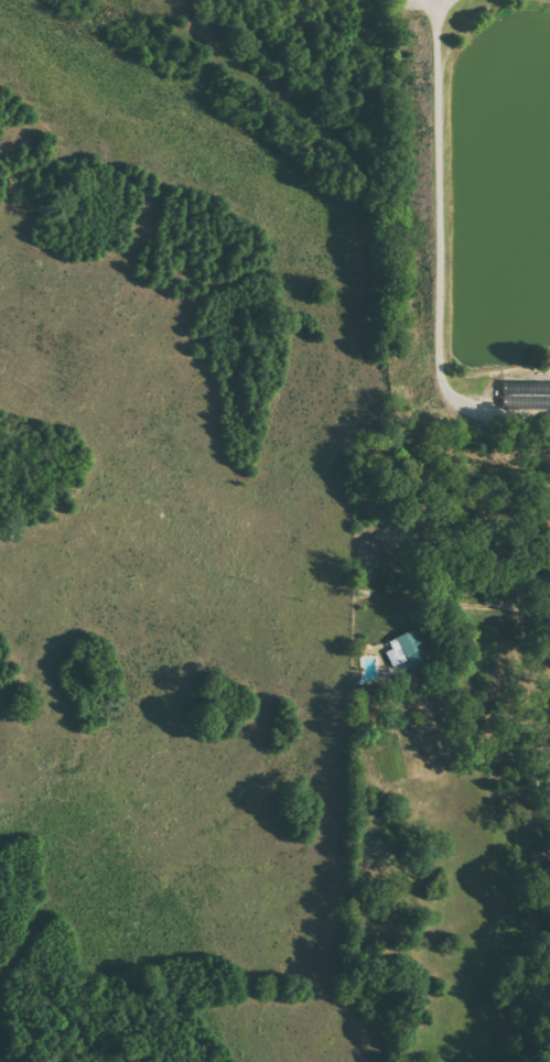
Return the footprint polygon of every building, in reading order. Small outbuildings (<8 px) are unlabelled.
[(549,409),(549,381),(507,380),(506,408),(549,409)] [(421,626),(390,642),(393,648),(387,652),(395,669),(410,662),(416,673),(440,662),(421,626)]
